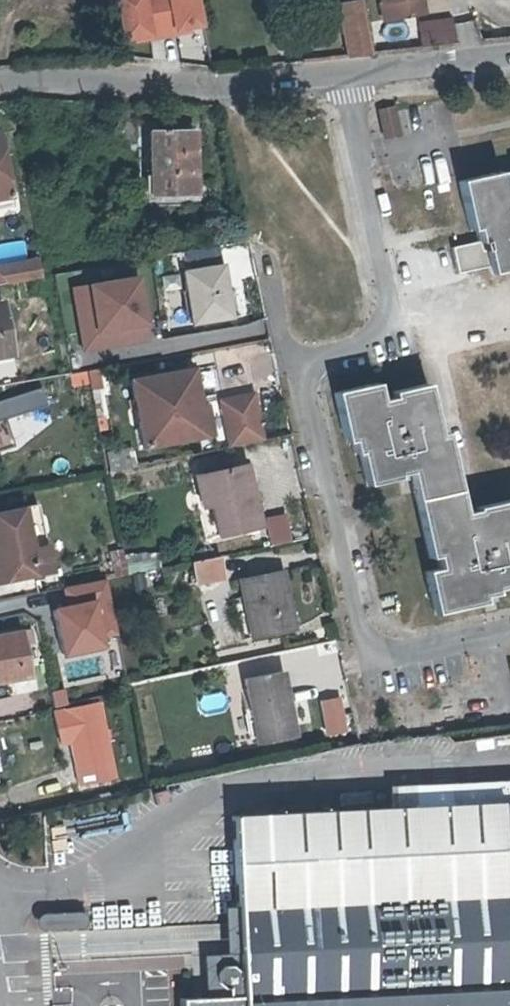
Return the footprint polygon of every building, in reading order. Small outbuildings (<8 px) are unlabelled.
[(117,41),(145,35),(146,39),(173,33),(172,30),(201,24),(196,0),(110,0),(117,41)] [(337,58),(368,54),(359,0),(358,0),(338,4),(346,46),(336,47),(337,58)] [(382,21),(415,14),(412,0),(378,0),(382,21)] [(415,14),(423,13),(421,0),(412,0),(415,14)] [(419,20),(421,47),(455,44),(453,17),(419,20)] [(377,113),(390,111),(389,105),(376,107),(377,113)] [(390,111),(377,113),(381,133),(394,130),(390,111)] [(149,134),(150,176),(138,177),(139,204),(205,202),(204,174),(193,173),(192,132),(149,134)] [(11,194),(0,140),(0,197),(11,194)] [(453,177),(462,223),(470,222),(472,236),(461,239),(453,241),(395,254),(407,306),(491,289),(486,265),(509,260),(509,183),(499,186),(495,168),(453,177)] [(46,276),(44,261),(18,265),(20,280),(46,276)] [(233,317),(223,267),(186,274),(195,324),(233,317)] [(0,272),(0,284),(9,282),(0,272)] [(137,278),(89,287),(97,332),(144,323),(137,278)] [(10,358),(3,310),(0,310),(0,359),(10,358)] [(73,364),(106,362),(105,350),(72,352),(73,364)] [(100,389),(96,370),(88,371),(92,391),(100,389)] [(191,370),(143,378),(150,419),(136,421),(141,447),(199,437),(194,410),(198,409),(191,370)] [(478,499),(471,500),(472,503),(459,507),(452,477),(440,426),(438,427),(434,428),(423,379),(422,377),(388,385),(389,391),(375,393),(371,377),(329,387),(339,435),(346,433),(349,447),(354,446),(361,478),(392,471),(392,467),(404,465),(420,551),(431,550),(434,564),(418,568),(427,608),(476,598),(475,589),(488,587),(487,582),(509,578),(509,549),(509,550),(507,535),(509,535),(509,492),(478,499)] [(143,378),(130,380),(136,421),(150,419),(143,378)] [(34,403),(31,386),(12,389),(13,396),(0,398),(0,409),(34,403)] [(222,403),(231,448),(262,442),(253,396),(222,403)] [(198,409),(194,410),(199,437),(209,435),(204,408),(198,409)] [(134,467),(130,452),(111,455),(115,471),(134,467)] [(205,475),(212,506),(219,537),(262,528),(258,512),(252,484),(248,465),(205,475)] [(212,506),(205,475),(196,477),(203,508),(212,506)] [(31,550),(46,547),(37,504),(22,507),(31,550)] [(52,573),(46,547),(31,550),(22,507),(0,511),(0,583),(52,573)] [(273,546),(292,543),(287,517),(268,520),(273,546)] [(218,557),(192,562),(196,582),(222,577),(218,557)] [(283,572),(241,581),(252,638),(295,629),(283,572)] [(62,654),(119,642),(106,577),(62,586),(65,603),(52,606),(62,654)] [(22,630),(0,634),(0,682),(31,677),(22,630)] [(285,671),(246,678),(256,741),(296,735),(285,671)] [(322,700),(328,735),(345,732),(340,697),(322,700)] [(69,734),(71,744),(79,787),(114,780),(99,706),(54,715),(58,736),(69,734)] [(69,734),(58,736),(61,747),(71,744),(69,734)] [(392,808),(509,801),(509,780),(391,786),(392,808)] [(392,808),(228,816),(237,976),(232,976),(232,971),(226,965),(215,966),(209,973),(210,982),(216,987),(216,997),(179,1000),(179,1005),(509,1005),(509,801),(392,808)]
